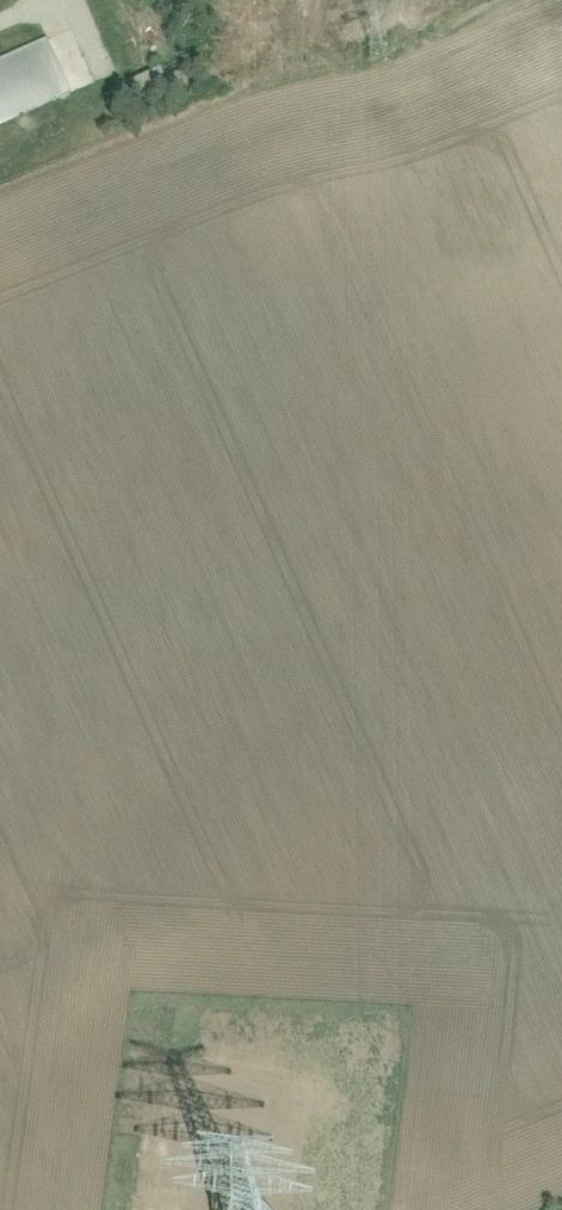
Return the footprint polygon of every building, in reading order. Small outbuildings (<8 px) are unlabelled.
[(0,34),(0,102),(79,68),(53,11),(0,34)] [(128,83),(141,105),(168,90),(155,68),(128,83)]
